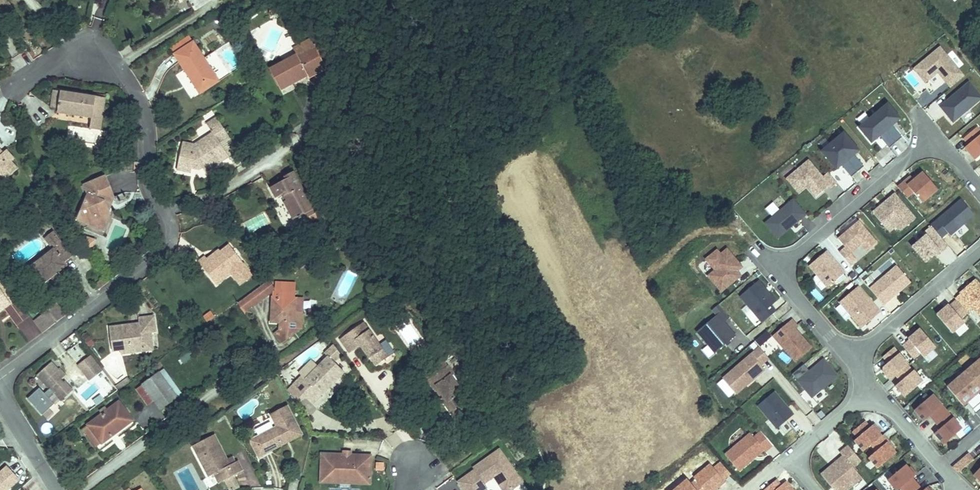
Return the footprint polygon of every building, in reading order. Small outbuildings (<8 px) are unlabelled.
[(263,1),(264,9),(272,7),(271,0),(267,0),(263,1)] [(291,41),(296,49),(313,39),(308,31),(291,41)] [(170,48),(174,54),(194,41),(190,35),(170,48)] [(268,64),(280,85),(307,69),(308,71),(325,60),(313,39),(296,49),(295,48),(268,64)] [(194,41),(174,54),(193,84),(213,71),(205,58),(215,51),(211,45),(201,52),(194,41)] [(914,69),(925,82),(938,72),(951,88),(964,77),(940,48),(914,69)] [(213,71),(193,84),(196,88),(216,75),(213,71)] [(904,76),(913,89),(921,83),(911,71),(904,76)] [(953,122),(979,100),(979,97),(969,83),(940,107),(953,122)] [(103,92),(52,85),(50,104),(57,105),(57,109),(91,113),(92,105),(102,106),(103,92)] [(859,128),(871,143),(879,136),(889,148),(902,137),(892,125),(900,119),(887,104),(859,128)] [(99,124),(102,106),(92,105),(91,113),(90,123),(99,124)] [(179,142),(175,162),(188,164),(189,157),(196,158),(199,164),(202,168),(226,153),(217,138),(225,132),(213,113),(203,119),(209,129),(193,139),(187,143),(179,142)] [(965,148),(975,160),(979,156),(979,131),(977,127),(964,139),(969,145),(965,148)] [(864,166),(854,155),(859,151),(844,133),(821,151),(836,169),(841,165),(851,177),(864,166)] [(1,176),(14,163),(8,157),(10,154),(2,145),(0,147),(0,175),(1,176)] [(189,157),(188,164),(196,166),(199,164),(196,158),(189,157)] [(822,177),(808,161),(786,179),(798,193),(806,186),(816,197),(829,186),(831,189),(837,183),(828,172),(822,177)] [(188,164),(175,162),(174,167),(187,170),(188,164)] [(308,202),(288,164),(264,177),(271,190),(278,186),(281,193),(279,194),(288,211),(291,210),(292,213),(299,209),(298,207),(308,202)] [(86,191),(79,208),(85,221),(92,224),(106,219),(110,212),(109,210),(106,205),(114,194),(106,173),(82,182),(86,191)] [(923,173),(918,177),(914,180),(912,178),(911,176),(904,182),(913,192),(922,203),(937,189),(923,173)] [(913,192),(904,182),(898,187),(907,197),(913,192)] [(116,198),(114,194),(106,205),(109,210),(116,198)] [(880,222),(884,227),(892,220),(896,225),(901,231),(915,219),(894,194),(872,212),(880,222)] [(778,239),(806,214),(793,199),(764,223),(778,239)] [(937,220),(949,234),(953,231),(954,232),(974,215),(961,200),(937,220)] [(85,221),(79,208),(75,218),(85,221)] [(262,212),(242,223),(249,234),(268,223),(262,212)] [(106,219),(92,224),(101,228),(106,219)] [(892,220),(884,227),(889,232),(896,225),(892,220)] [(877,243),(859,221),(838,239),(845,247),(839,253),(850,266),(857,260),(850,253),(861,244),(867,251),(877,243)] [(338,224),(330,229),(340,248),(348,244),(338,224)] [(949,247),(931,226),(923,233),(925,236),(912,247),(925,263),(935,254),(939,251),(941,254),(949,247)] [(42,235),(47,242),(57,235),(51,228),(42,235)] [(81,230),(74,235),(85,251),(91,247),(94,238),(85,235),(81,230)] [(50,246),(26,263),(39,282),(49,274),(50,276),(55,272),(53,270),(64,263),(62,259),(70,253),(57,235),(47,242),(50,246)] [(205,257),(199,262),(216,285),(231,273),(235,278),(247,268),(229,245),(220,252),(217,255),(215,253),(207,259),(205,257)] [(722,251),(718,246),(705,256),(714,267),(706,273),(722,292),(743,275),(738,270),(744,265),(729,247),(722,251)] [(826,251),(809,266),(828,288),(845,273),(836,263),(835,264),(831,261),(833,259),(826,251)] [(881,275),(895,264),(891,259),(877,270),(881,275)] [(883,305),(911,282),(897,266),(870,289),(883,305)] [(247,268),(235,278),(240,285),(253,275),(247,268)] [(8,302),(13,297),(0,279),(0,308),(8,302)] [(955,299),(956,301),(967,313),(967,314),(973,308),(979,316),(979,315),(979,286),(975,279),(960,292),(961,294),(955,299)] [(264,291),(257,281),(229,301),(237,311),(264,291)] [(763,323),(776,312),(771,306),(776,302),(758,281),(740,296),(763,323)] [(268,296),(265,296),(266,321),(274,321),(274,327),(269,331),(276,340),(296,325),(296,311),(289,311),(288,297),(287,297),(287,284),(268,285),(268,296)] [(858,287),(840,303),(851,316),(861,328),(880,312),(858,287)] [(810,292),(818,302),(823,298),(815,288),(810,292)] [(948,305),(936,315),(952,333),(955,331),(964,323),(960,319),(967,313),(956,301),(950,306),(948,305)] [(53,302),(36,316),(46,327),(63,314),(53,302)] [(731,315),(719,302),(711,309),(715,314),(696,328),(715,351),(736,333),(725,320),(731,315)] [(851,316),(840,303),(834,308),(846,321),(851,316)] [(30,320),(39,332),(46,327),(36,316),(30,320)] [(801,324),(794,316),(772,333),(797,363),(816,347),(798,327),(801,324)] [(127,331),(126,327),(103,331),(107,358),(116,357),(126,355),(126,359),(140,357),(139,353),(148,352),(146,339),(151,338),(148,319),(133,321),(133,326),(134,330),(127,331)] [(381,350),(361,321),(336,339),(346,354),(357,346),(358,348),(359,347),(368,359),(373,367),(381,361),(376,353),(381,350)] [(964,323),(955,331),(959,337),(969,329),(964,323)] [(909,340),(902,346),(913,359),(920,353),(923,357),(933,349),(935,347),(920,329),(908,339),(909,340)] [(290,384),(302,397),(312,388),(318,394),(340,371),(330,361),(338,354),(331,344),(322,353),(324,355),(314,366),(308,360),(295,372),(299,375),(290,384)] [(770,357),(759,344),(722,375),(737,393),(767,367),(763,363),(770,357)] [(74,362),(86,359),(83,346),(71,349),(74,362)] [(359,347),(358,348),(366,360),(368,359),(359,347)] [(895,376),(908,365),(894,348),(883,357),(888,363),(883,367),(883,372),(890,380),(895,376)] [(933,349),(923,357),(928,363),(938,355),(933,349)] [(387,357),(381,350),(376,353),(381,361),(387,357)] [(440,359),(435,353),(429,357),(434,363),(440,359)] [(967,403),(976,414),(979,410),(979,395),(978,393),(979,391),(979,358),(976,361),(977,362),(973,365),(958,377),(958,378),(955,381),(954,380),(947,387),(963,406),(967,403)] [(837,376),(823,360),(814,367),(816,370),(812,373),(804,365),(792,375),(812,397),(837,376)] [(451,365),(426,382),(432,391),(435,389),(445,404),(442,407),(449,417),(467,405),(461,395),(466,392),(455,376),(458,374),(451,365)] [(895,386),(904,397),(923,382),(913,371),(908,365),(895,376),(901,382),(895,386)] [(160,367),(155,370),(173,396),(178,392),(160,367)] [(45,368),(31,380),(44,396),(48,400),(42,405),(48,412),(65,398),(57,388),(55,391),(52,387),(54,385),(59,381),(54,374),(51,376),(45,368)] [(93,368),(81,378),(89,388),(101,378),(93,368)] [(155,370),(139,383),(149,398),(156,408),(173,396),(155,370)] [(890,380),(883,372),(881,373),(888,382),(890,380)] [(101,378),(89,388),(93,393),(105,383),(101,378)] [(116,381),(108,387),(111,390),(118,384),(116,381)] [(149,398),(139,383),(132,387),(143,402),(149,398)] [(302,397),(290,384),(285,389),(298,402),(302,397)] [(312,388),(302,397),(308,404),(318,394),(312,388)] [(435,389),(432,391),(442,407),(445,404),(435,389)] [(758,406),(777,429),(793,415),(774,392),(758,406)] [(933,395),(914,410),(923,421),(930,416),(940,428),(934,434),(944,445),(962,429),(933,395)] [(79,428),(92,446),(128,419),(115,401),(104,409),(102,406),(95,411),(97,414),(79,428)] [(263,453),(277,446),(275,443),(284,438),(284,436),(284,434),(284,432),(286,431),(297,426),(285,404),(275,409),(281,422),(260,433),(264,440),(258,443),(263,453)] [(467,405),(449,417),(453,423),(472,410),(467,405)] [(858,438),(854,441),(863,452),(871,445),(876,451),(868,458),(878,469),(896,453),(893,450),(887,443),(889,441),(883,435),(881,436),(879,433),(872,425),(870,428),(865,421),(852,432),(858,438)] [(275,443),(277,446),(300,434),(297,426),(286,431),(284,432),(284,434),(284,436),(284,438),(275,443)] [(751,433),(725,455),(739,471),(764,450),(765,452),(773,445),(761,432),(754,438),(751,433)] [(264,440),(260,433),(255,436),(258,443),(264,440)] [(212,435),(189,446),(205,478),(211,474),(215,484),(241,472),(236,461),(233,463),(227,466),(224,460),(212,435)] [(834,489),(848,489),(851,488),(862,478),(853,468),(861,461),(848,446),(840,453),(843,456),(821,475),(834,489)] [(456,488),(458,489),(480,489),(483,488),(479,484),(486,479),(494,489),(508,489),(510,489),(510,483),(515,479),(494,450),(468,469),(469,471),(461,477),(464,482),(456,488)] [(962,460),(966,466),(973,460),(968,454),(962,460)] [(324,480),(325,455),(319,455),(317,484),(367,487),(367,483),(324,480)] [(339,456),(325,455),(324,480),(367,483),(369,458),(348,457),(339,456)] [(230,456),(224,460),(227,466),(233,463),(230,456)] [(0,470),(0,489),(8,489),(19,480),(6,465),(0,470)] [(906,465),(887,480),(896,489),(898,489),(900,488),(901,489),(927,489),(926,489),(924,489),(914,477),(915,476),(909,468),(906,465)] [(909,468),(915,476),(917,474),(910,467),(909,468)] [(453,483),(456,488),(464,482),(461,477),(453,483)] [(851,488),(852,489),(859,489),(867,484),(862,478),(851,488)] [(786,482),(781,485),(776,480),(764,489),(793,489),(786,482)]
